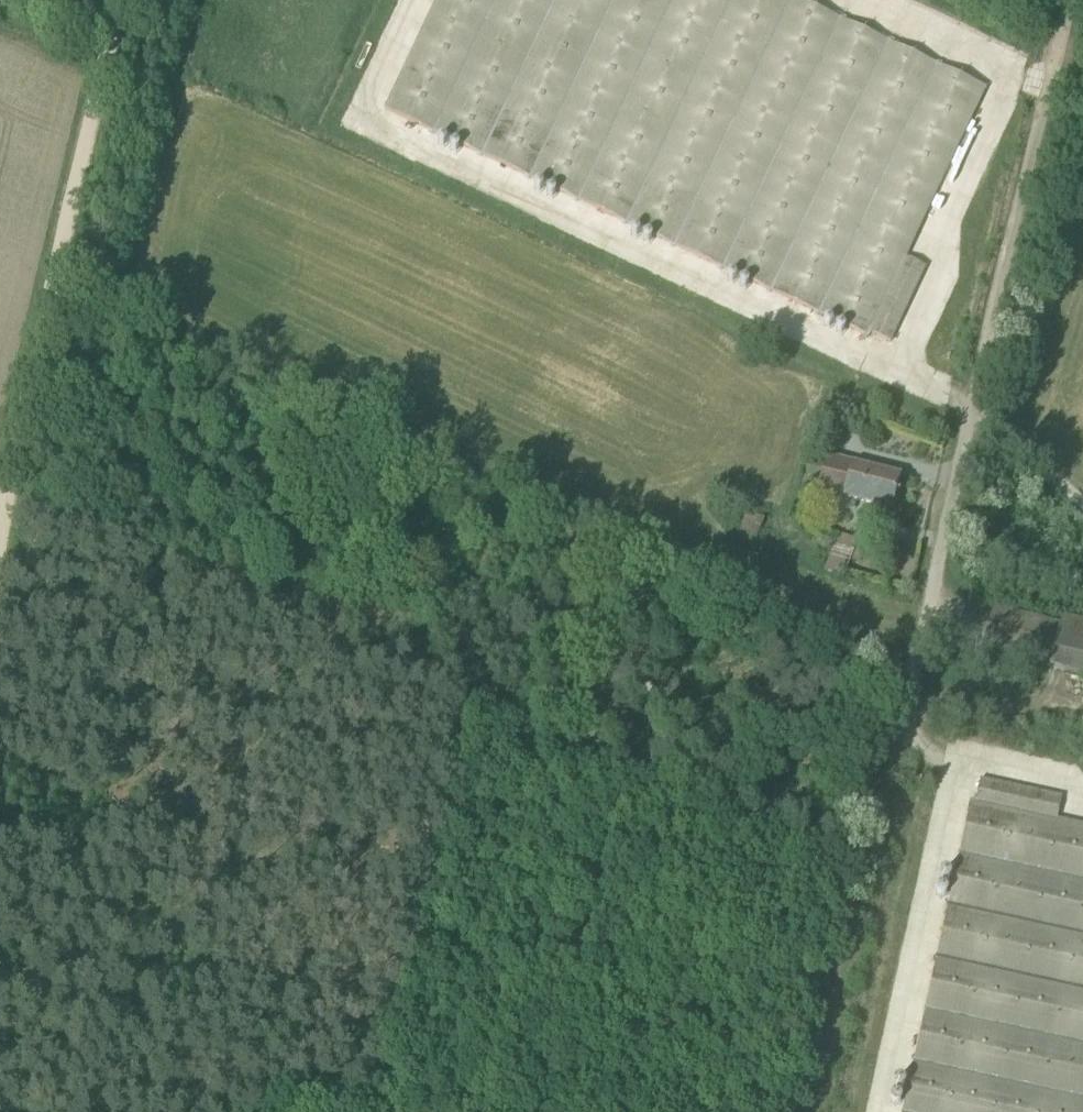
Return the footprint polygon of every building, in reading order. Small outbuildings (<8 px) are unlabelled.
[(385,111),(868,337),(870,333),(890,343),(926,267),(906,258),(986,88),(798,0),(437,0),(385,111)] [(845,495),(893,510),(901,476),(848,462),(827,456),(817,494),(844,501),(845,495)] [(825,570),(845,578),(860,541),(841,534),(837,544),(835,544),(825,570)] [(1059,625),(993,608),(984,645),(1049,662),(1059,625)] [(1058,820),(1063,798),(981,780),(976,801),(972,800),(903,1111),(1082,1111),(1082,826),(1058,820)]
